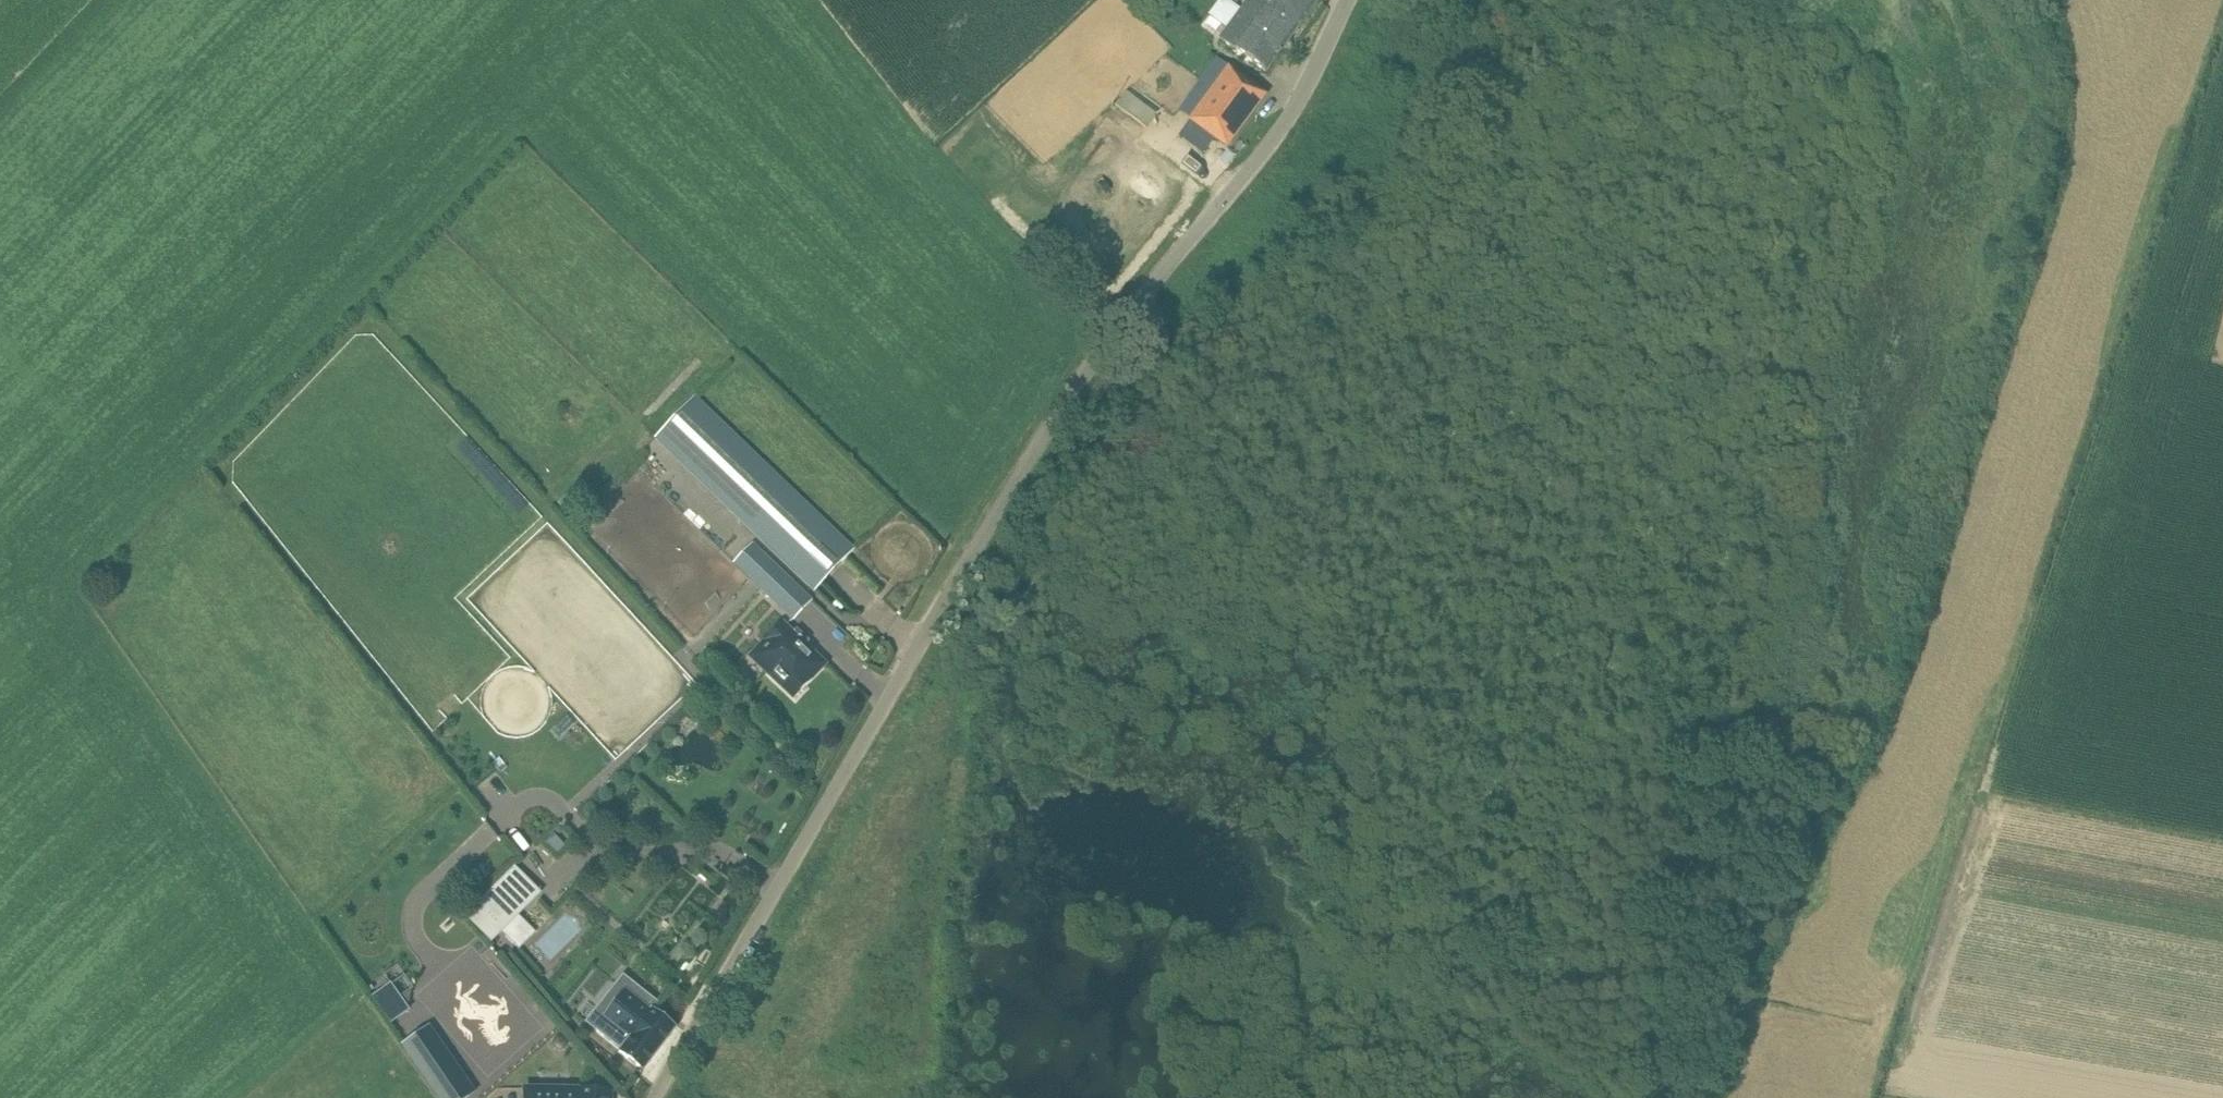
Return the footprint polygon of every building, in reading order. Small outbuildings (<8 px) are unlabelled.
[(1243,8),(1248,13),(1252,9),(1283,32),(1282,34),(1289,40),(1318,0),(1249,0),(1243,8)] [(1243,8),(1220,38),(1248,58),(1266,71),(1289,40),(1282,34),(1283,32),(1252,9),(1248,13),(1243,8)] [(1230,67),(1191,119),(1228,147),(1267,94),(1230,67)] [(1110,109),(1144,128),(1154,109),(1120,90),(1110,109)] [(1159,177),(1171,188),(1191,166),(1179,155),(1159,177)] [(854,549),(695,397),(657,437),(815,589),(854,549)] [(811,600),(752,543),(735,563),(793,619),(811,600)] [(751,656),(794,697),(825,664),(805,645),(810,640),(797,628),(793,632),(783,623),(751,656)] [(751,700),(742,707),(748,715),(757,707),(751,700)] [(554,833),(545,842),(558,856),(567,847),(554,833)] [(468,915),(492,940),(539,893),(515,868),(468,915)] [(643,1069),(675,1027),(627,990),(633,981),(623,974),(592,1013),(600,1020),(593,1028),(643,1069)] [(369,997),(385,1021),(404,1008),(386,984),(369,997)] [(438,1097),(464,1097),(471,1093),(426,1028),(401,1045),(438,1097)] [(613,1092),(591,1089),(525,1088),(526,1097),(612,1097),(613,1092)]
